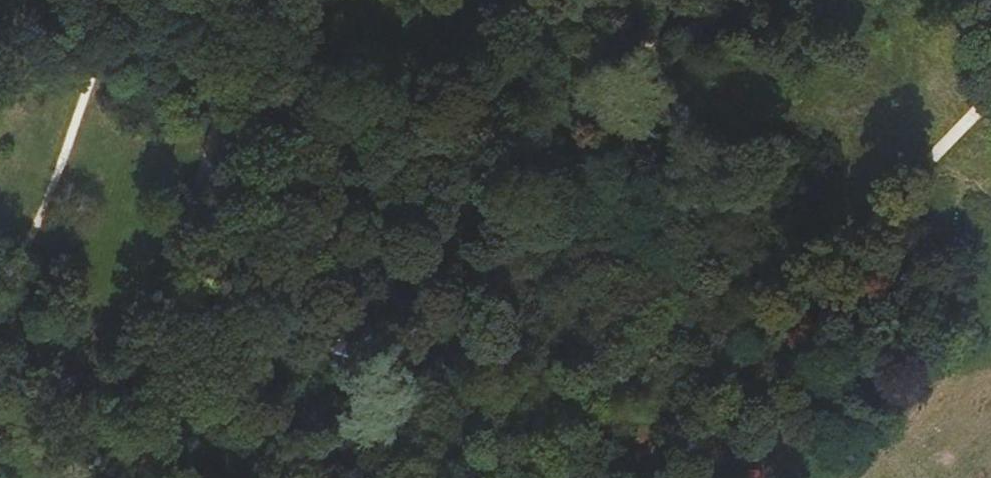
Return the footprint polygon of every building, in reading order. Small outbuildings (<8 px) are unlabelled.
[(359,335),(357,326),(347,322),(340,327),(334,324),(331,324),(329,324),(328,324),(326,325),(324,326),(324,327),(322,329),(322,331),(322,334),(322,336),(323,338),(324,340),(327,342),(334,344),(336,353),(346,356),(355,350),(357,351),(362,336),(359,335)]
